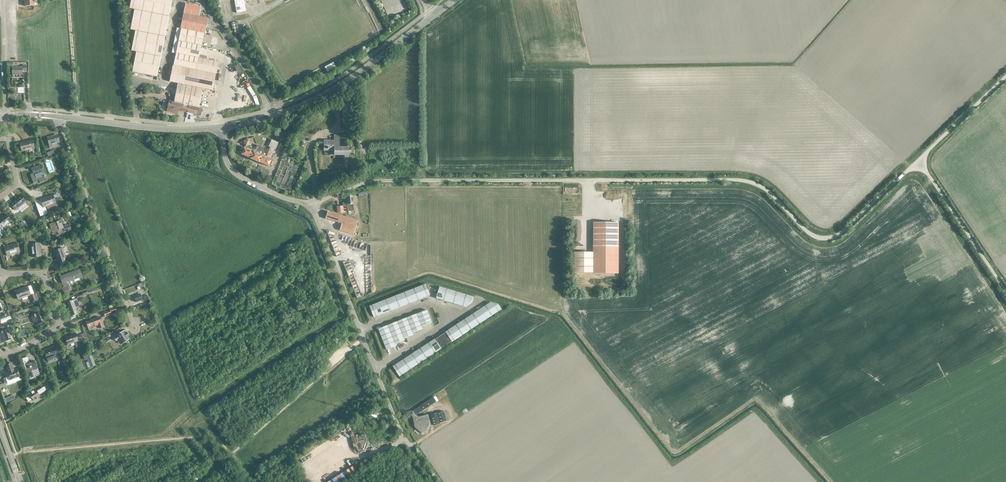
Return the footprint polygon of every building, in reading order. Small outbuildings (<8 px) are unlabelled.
[(149,2),(144,1),(137,0),(131,0),(130,9),(134,10),(169,17),(171,6),(166,6),(162,5),(158,4),(153,3),(149,2)] [(244,0),(234,0),(236,13),(246,11),(244,0)] [(185,3),(183,13),(197,16),(199,17),(201,7),(185,3)] [(169,17),(134,10),(130,30),(135,31),(165,36),(169,17)] [(182,21),(196,24),(197,16),(183,13),(182,21)] [(197,16),(196,24),(194,31),(204,33),(205,33),(208,18),(199,17),(197,16)] [(180,28),(181,29),(194,31),(196,24),(182,21),(180,28)] [(204,33),(194,31),(181,29),(179,41),(201,46),(204,33)] [(165,36),(135,31),(133,41),(163,47),(165,36)] [(131,51),(136,52),(161,57),(163,47),(133,41),(131,51)] [(199,58),(201,46),(179,41),(176,53),(199,58)] [(134,62),(147,65),(159,67),(161,57),(136,52),(134,62)] [(178,83),(181,67),(196,70),(199,58),(176,53),(173,66),(169,82),(178,83)] [(199,58),(196,70),(216,74),(218,62),(199,58)] [(147,65),(134,62),(132,72),(145,74),(147,65)] [(23,70),(27,70),(27,64),(23,64),(23,67),(13,67),(13,74),(23,74),(23,70)] [(145,74),(157,77),(159,67),(147,65),(145,74)] [(202,108),(198,107),(202,89),(212,91),(216,74),(196,70),(181,67),(178,83),(191,86),(186,105),(188,105),(187,112),(200,115),(202,108)] [(186,105),(191,86),(178,83),(174,102),(186,105)] [(188,105),(186,105),(174,102),(169,101),(167,111),(178,113),(178,110),(187,112),(188,105)] [(55,143),(59,142),(58,136),(54,137),(54,136),(47,138),(50,148),(56,146),(55,143)] [(241,146),(238,152),(241,154),(250,158),(259,162),(268,166),(268,165),(271,167),(274,160),(271,159),(271,158),(275,149),(278,143),(271,140),(268,146),(270,147),(269,149),(265,151),(264,148),(256,145),(255,149),(253,148),(249,146),(249,145),(250,144),(248,139),(244,141),(246,146),(245,147),(244,147),(241,146)] [(22,151),(35,148),(33,140),(20,143),(22,151)] [(348,160),(348,155),(348,147),(339,147),(339,141),(324,141),(324,150),(334,150),(334,155),(345,155),(345,160),(348,160)] [(33,183),(39,181),(40,183),(46,180),(40,165),(31,168),(33,173),(30,174),(33,183)] [(45,207),(56,203),(55,201),(58,200),(57,197),(58,197),(57,194),(53,195),(40,199),(43,205),(37,207),(40,216),(48,214),(45,207)] [(15,210),(26,202),(20,195),(10,204),(15,210)] [(346,197),(347,202),(342,203),(343,206),(337,206),(337,212),(354,211),(352,196),(346,197)] [(326,218),(331,220),(342,223),(340,230),(353,234),(357,220),(328,211),(326,218)] [(0,219),(0,234),(2,236),(6,232),(2,228),(11,221),(6,214),(0,219)] [(69,224),(66,225),(63,226),(61,220),(49,224),(53,233),(58,231),(59,234),(72,230),(69,224)] [(594,252),(575,252),(575,272),(594,272),(619,273),(619,223),(594,223),(594,252)] [(7,256),(20,251),(17,243),(5,248),(7,256)] [(32,257),(41,256),(40,243),(31,244),(32,257)] [(58,263),(67,260),(62,248),(54,251),(58,263)] [(80,269),(77,270),(60,277),(64,287),(62,288),(63,291),(69,289),(68,286),(66,282),(82,276),(80,269)] [(416,288),(421,299),(430,295),(426,284),(416,288)] [(18,299),(30,295),(27,287),(15,291),(18,299)] [(446,301),(450,290),(440,287),(436,298),(446,301)] [(416,288),(407,291),(411,302),(421,299),(416,288)] [(81,292),(82,294),(77,296),(78,299),(83,297),(83,295),(87,294),(86,290),(81,292)] [(459,292),(450,290),(446,301),(456,304),(459,292)] [(407,291),(398,295),(402,306),(411,302),(407,291)] [(474,297),(459,292),(456,304),(465,307),(472,303),(474,297)] [(134,296),(136,302),(142,300),(140,294),(134,296)] [(402,306),(398,295),(388,299),(393,310),(402,306)] [(75,308),(77,307),(79,306),(78,301),(77,299),(67,302),(72,316),(77,314),(75,308)] [(388,299),(379,302),(383,313),(393,310),(388,299)] [(383,313),(379,302),(370,306),(374,317),(383,313)] [(498,304),(491,302),(479,310),(486,320),(502,309),(498,304)] [(110,310),(104,313),(105,316),(111,314),(117,312),(115,307),(109,309),(110,310)] [(427,310),(417,314),(422,326),(432,322),(427,310)] [(471,315),(477,325),(486,320),(479,310),(471,315)] [(38,325),(42,323),(41,320),(42,320),(41,316),(40,316),(39,313),(31,315),(34,323),(36,322),(38,325)] [(407,318),(413,332),(423,329),(422,326),(417,314),(407,318)] [(471,315),(463,321),(469,331),(477,325),(471,315)] [(101,327),(103,327),(100,317),(86,322),(88,327),(94,325),(95,326),(100,324),(101,327)] [(398,321),(404,338),(414,334),(413,332),(407,318),(398,321)] [(404,338),(398,321),(388,325),(395,344),(405,340),(404,338)] [(454,326),(461,336),(469,331),(463,321),(454,326)] [(10,340),(8,337),(9,336),(8,332),(7,333),(6,329),(7,329),(5,325),(0,327),(0,328),(1,331),(0,331),(0,343),(10,340)] [(378,329),(387,350),(396,346),(395,344),(388,325),(378,329)] [(446,332),(452,342),(461,336),(454,326),(446,332)] [(122,344),(130,339),(128,336),(129,335),(127,332),(126,333),(124,330),(116,336),(114,338),(116,341),(119,339),(122,344)] [(452,342),(446,332),(440,336),(446,345),(452,341),(452,342)] [(78,342),(82,340),(79,334),(76,336),(75,333),(65,337),(68,345),(78,341),(78,342)] [(435,339),(442,349),(441,348),(446,345),(440,336),(435,339)] [(435,339),(427,344),(433,354),(442,349),(435,339)] [(433,354),(427,344),(418,350),(425,360),(433,354)] [(46,354),(42,355),(45,364),(56,360),(54,356),(57,355),(58,355),(60,354),(58,348),(55,349),(54,347),(44,350),(46,354)] [(410,355),(416,365),(425,360),(418,350),(410,355)] [(91,352),(86,354),(90,367),(95,365),(91,352)] [(402,361),(408,371),(416,365),(410,355),(402,361)] [(34,377),(40,375),(35,361),(30,363),(27,357),(22,359),(27,373),(27,372),(30,378),(34,377),(32,371),(34,377)] [(402,361),(393,366),(400,376),(408,371),(402,361)] [(9,381),(20,377),(17,369),(14,370),(11,363),(5,365),(8,373),(7,373),(9,381)] [(39,395),(47,390),(44,387),(37,391),(36,390),(34,391),(33,391),(31,392),(31,393),(29,394),(30,396),(26,398),(28,402),(32,399),(33,401),(40,397),(39,395)] [(427,432),(430,423),(429,416),(428,416),(428,415),(427,415),(427,414),(419,416),(416,415),(437,402),(433,397),(411,412),(415,427),(422,433),(427,432)] [(438,413),(441,423),(447,421),(444,411),(438,413)] [(440,424),(437,413),(431,415),(434,426),(440,424)] [(366,452),(369,443),(367,436),(367,435),(366,435),(366,434),(365,434),(357,436),(355,435),(351,430),(350,432),(353,447),(360,453),(366,452)]
